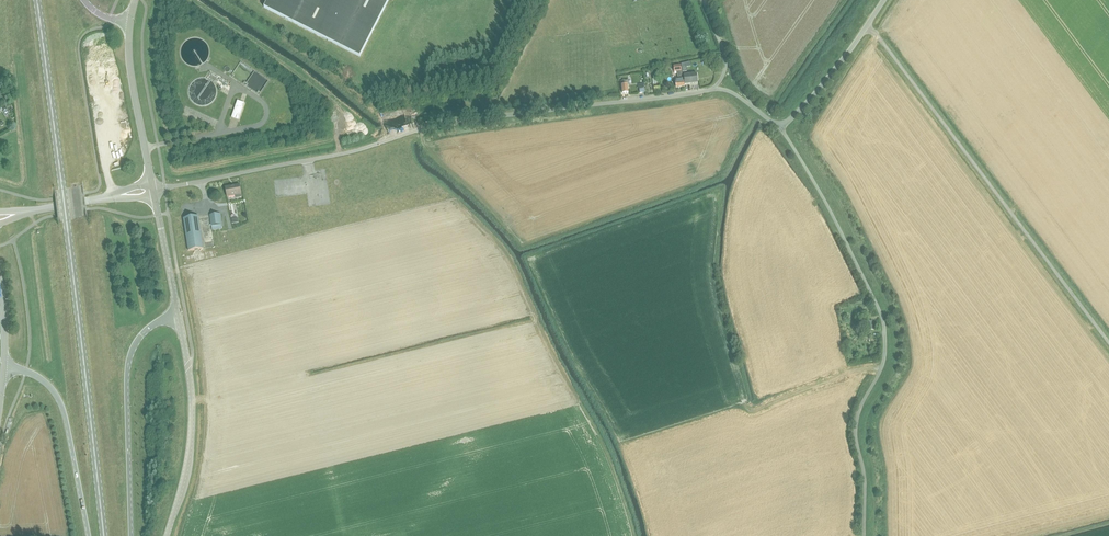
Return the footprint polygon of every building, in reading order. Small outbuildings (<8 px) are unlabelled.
[(264,8),(360,57),(389,0),(268,0),(264,8)] [(685,63),(682,64),(683,72),(687,71),(686,67),(691,67),(690,62),(685,63)] [(680,66),(673,67),(674,73),(677,72),(678,80),(675,81),(676,89),(684,88),(683,80),(682,72),(681,71),(680,66)] [(684,76),(685,85),(698,83),(697,74),(684,76)] [(234,110),(232,118),(239,120),(245,103),(238,101),(237,101),(236,104),(236,103),(235,103),(234,105),(236,106),(234,110)] [(113,146),(116,143),(119,145),(125,135),(119,131),(112,142),(113,142),(111,145),(113,146)] [(233,186),(225,187),(227,197),(235,195),(237,195),(238,198),(242,197),(241,194),(242,194),(240,185),(235,185),(235,186),(234,186),(233,186)] [(222,225),(221,214),(210,215),(211,226),(212,226),(212,230),(222,229),(222,225)] [(189,251),(204,248),(199,216),(184,219),(189,251)] [(866,331),(873,329),(872,321),(858,323),(858,326),(863,325),(863,326),(865,325),(866,331)]
